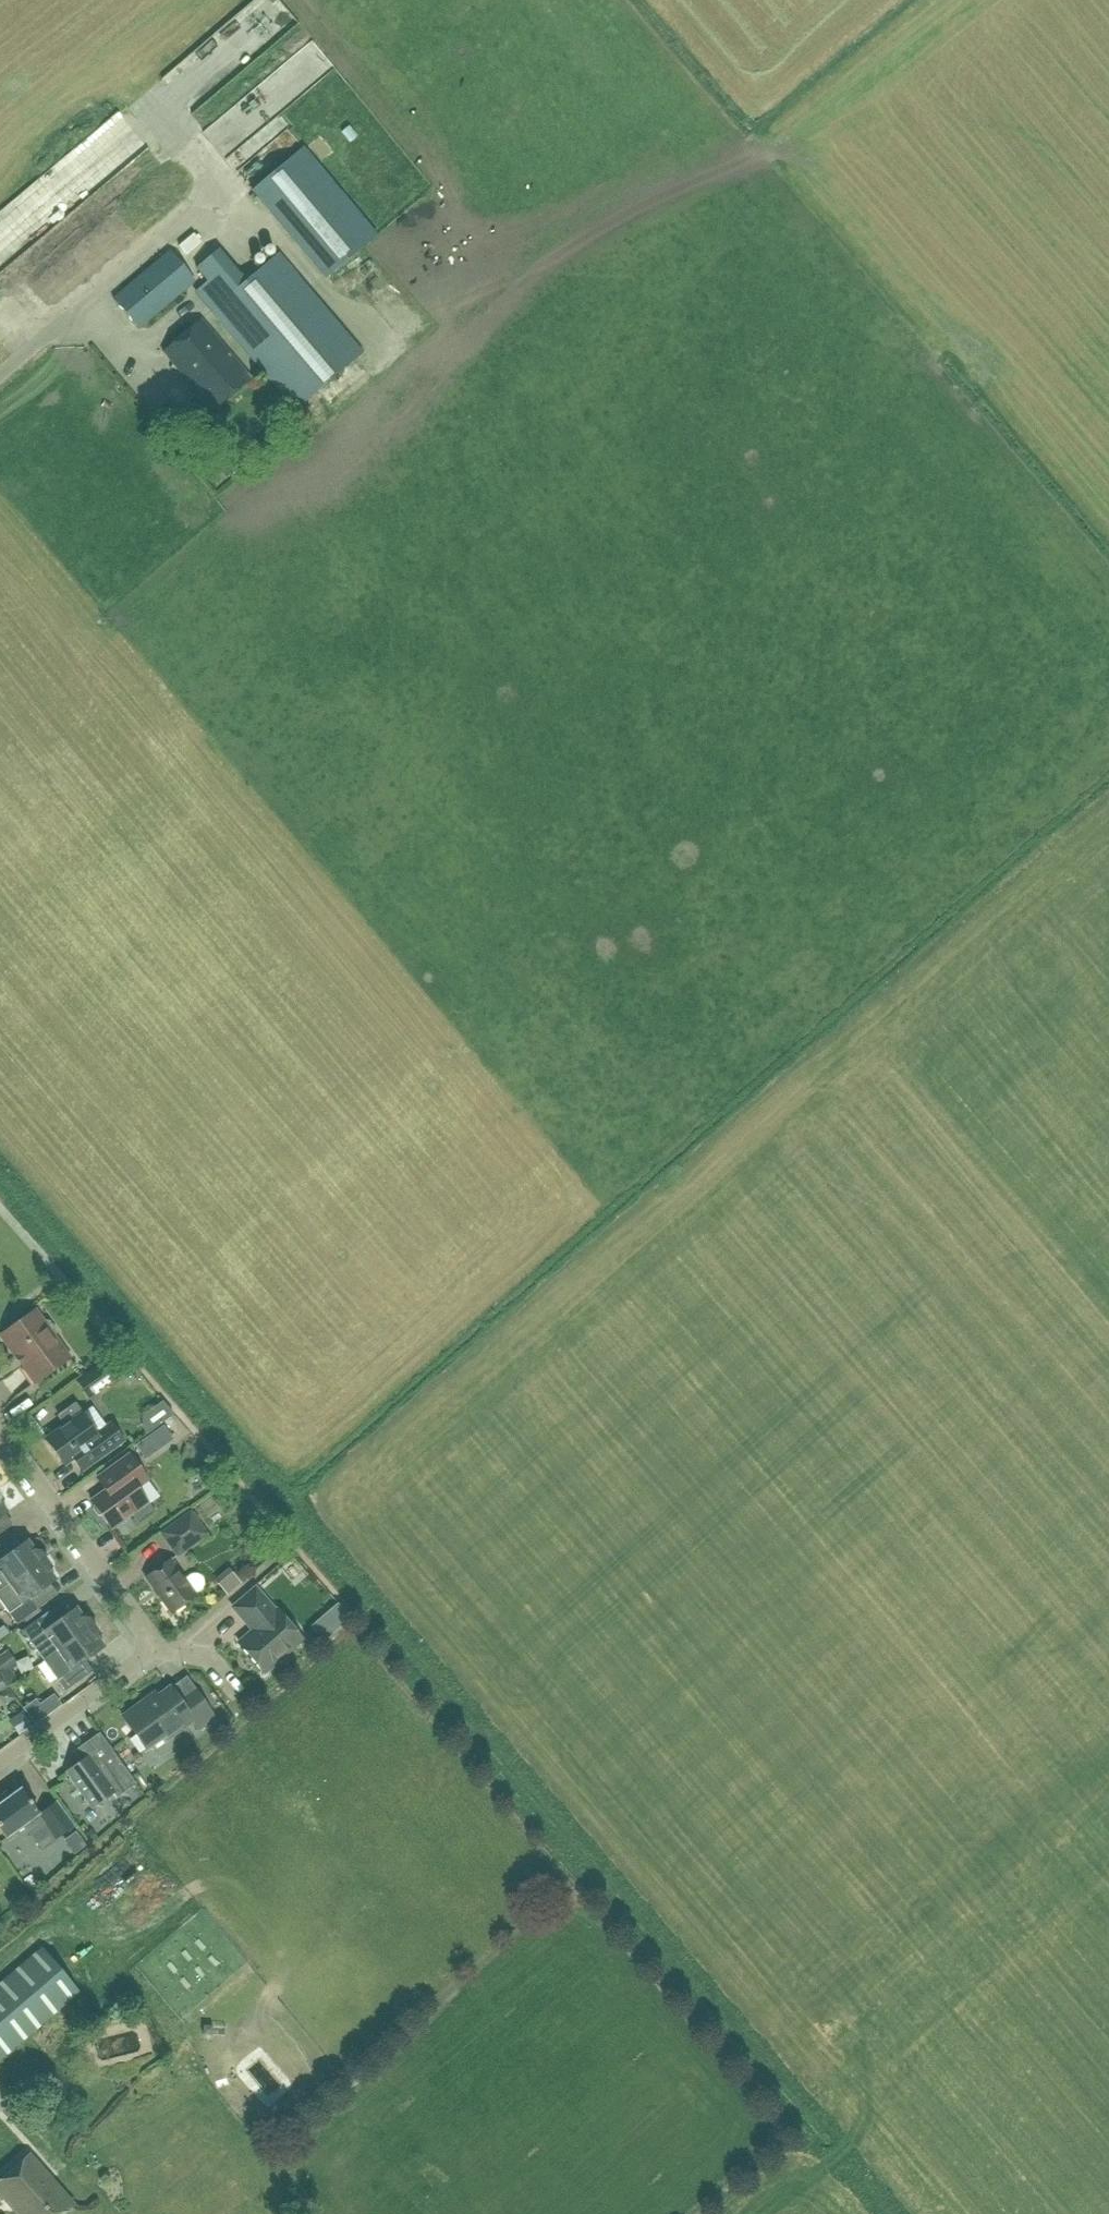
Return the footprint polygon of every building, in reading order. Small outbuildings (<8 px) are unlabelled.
[(81,154),(128,118),(119,107),(72,142),(81,154)] [(326,279),(376,237),(302,149),(252,191),(326,279)] [(0,206),(0,245),(10,258),(43,234),(15,196),(0,206)] [(71,278),(92,257),(80,245),(59,265),(71,278)] [(294,408),(363,352),(277,253),(246,280),(218,249),(195,268),(207,282),(195,292),(211,310),(202,318),(223,343),(232,335),(294,408)] [(138,328),(194,280),(171,251),(114,299),(138,328)] [(201,318),(163,351),(214,411),(252,378),(201,318)] [(21,1366),(34,1383),(69,1358),(53,1336),(54,1335),(55,1331),(48,1322),(44,1321),(43,1322),(34,1311),(0,1335),(0,1336),(15,1357),(18,1355),(24,1363),(21,1366)] [(89,1398),(90,1397),(117,1377),(107,1364),(105,1360),(77,1381),(89,1398)] [(95,1435),(81,1414),(74,1405),(59,1416),(66,1425),(45,1440),(63,1465),(72,1459),(81,1471),(122,1441),(110,1424),(95,1435)] [(101,1516),(110,1529),(146,1502),(128,1476),(139,1468),(129,1455),(96,1478),(105,1491),(90,1502),(92,1505),(92,1509),(97,1516),(101,1516)] [(190,1513),(162,1534),(177,1555),(205,1534),(190,1513)] [(44,1558),(40,1552),(34,1550),(27,1541),(2,1558),(0,1555),(0,1590),(44,1558)] [(55,1580),(48,1570),(49,1564),(44,1558),(0,1590),(0,1602),(16,1624),(38,1608),(31,1597),(55,1580)] [(195,1574),(191,1574),(184,1580),(170,1560),(145,1578),(171,1613),(195,1596),(194,1594),(201,1588),(203,1584),(202,1580),(200,1576),(195,1574)] [(274,1612),(254,1589),(233,1608),(248,1625),(250,1623),(255,1629),(238,1644),(263,1672),(301,1639),(276,1610),(274,1612)] [(21,1631),(43,1661),(93,1625),(89,1619),(83,1618),(75,1608),(51,1626),(43,1615),(21,1631)] [(12,1632),(5,1622),(0,1626),(0,1641),(12,1632)] [(43,1661),(64,1691),(92,1671),(85,1661),(104,1647),(96,1637),(97,1631),(93,1625),(43,1661)] [(7,1686),(16,1679),(10,1671),(0,1658),(0,1677),(7,1686)] [(192,1721),(198,1730),(215,1718),(195,1691),(180,1702),(169,1687),(146,1704),(143,1700),(121,1716),(146,1749),(166,1735),(168,1738),(192,1721)] [(135,1784),(99,1732),(73,1751),(80,1762),(77,1764),(70,1763),(69,1770),(66,1772),(68,1775),(67,1782),(74,1783),(84,1796),(83,1803),(89,1804),(92,1807),(95,1805),(102,1806),(103,1799),(112,1793),(116,1798),(121,1794),(128,1795),(130,1788),(135,1784)] [(55,1840),(73,1827),(55,1802),(38,1814),(20,1789),(0,1804),(0,1831),(5,1838),(22,1826),(35,1844),(50,1833),(55,1840)] [(47,1847),(52,1865),(73,1859),(68,1841),(47,1847)] [(46,2018),(77,1991),(40,1948),(0,1983),(0,2057),(46,2018)] [(73,2206),(29,2156),(0,2182),(0,2194),(18,2213),(64,2213),(73,2206)]
